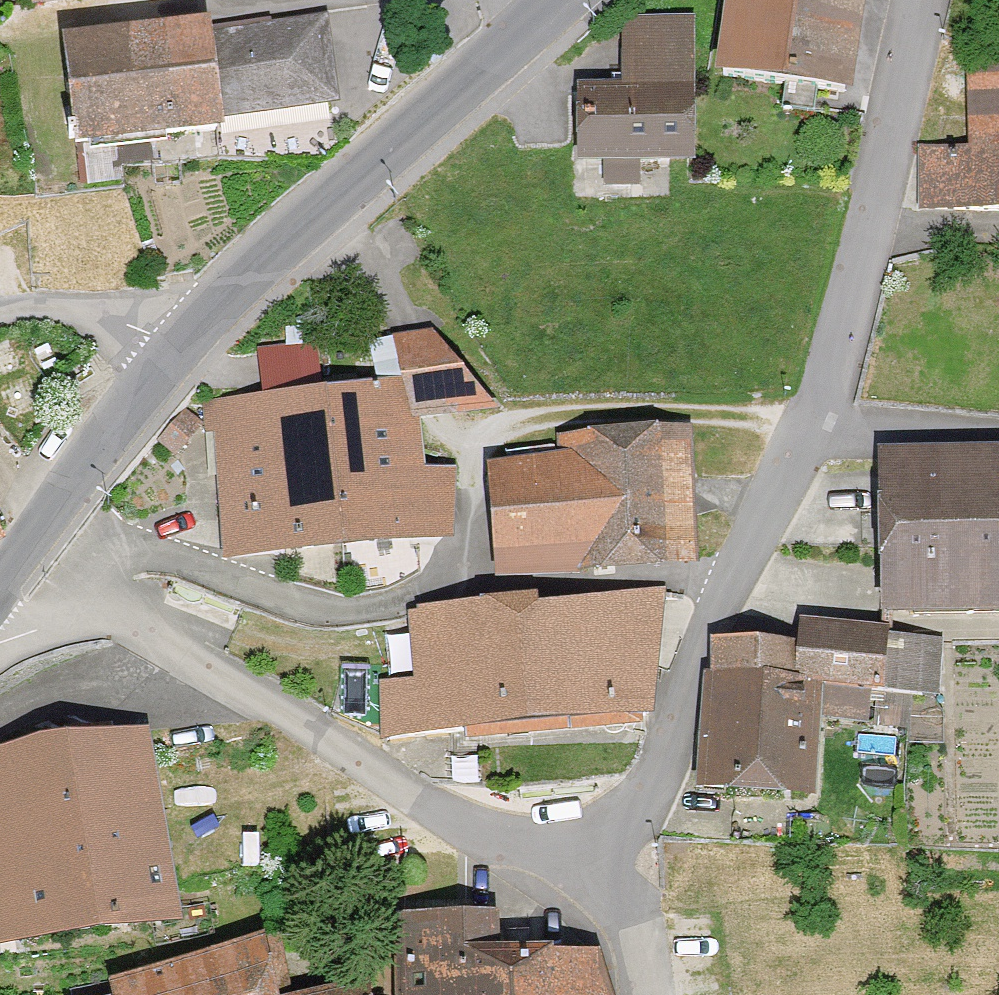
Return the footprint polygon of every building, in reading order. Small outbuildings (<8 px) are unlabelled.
[(716,68),(855,85),(865,0),(724,0),(716,68)] [(326,11),(208,30),(206,17),(58,35),(70,139),(218,121),(217,111),(340,91),(326,11)] [(695,13),(619,14),(620,77),(572,77),(573,158),(697,156),(695,13)] [(965,50),(965,142),(916,142),(916,204),(998,202),(998,50),(965,50)] [(222,559),(455,534),(456,463),(425,465),(421,410),(498,404),(432,326),(398,330),(402,377),(204,397),(222,559)] [(496,577),(698,557),(696,418),(566,424),(569,451),(490,465),(496,577)] [(998,613),(998,453),(876,444),(876,611),(998,613)] [(664,581),(521,595),(527,725),(652,720),(664,581)] [(527,725),(521,595),(411,606),(414,676),(379,678),(379,733),(527,725)] [(798,643),(727,640),(700,708),(696,790),(815,793),(817,716),(820,687),(936,693),(937,637),(885,636),(885,625),(797,620),(798,643)] [(150,716),(0,743),(0,955),(187,922),(150,716)] [(501,951),(499,898),(394,900),(397,994),(504,994),(501,951)] [(250,938),(195,949),(206,994),(265,994),(250,938)] [(501,951),(504,994),(613,994),(598,944),(501,951)] [(195,949),(108,973),(97,994),(206,994),(195,949)]
